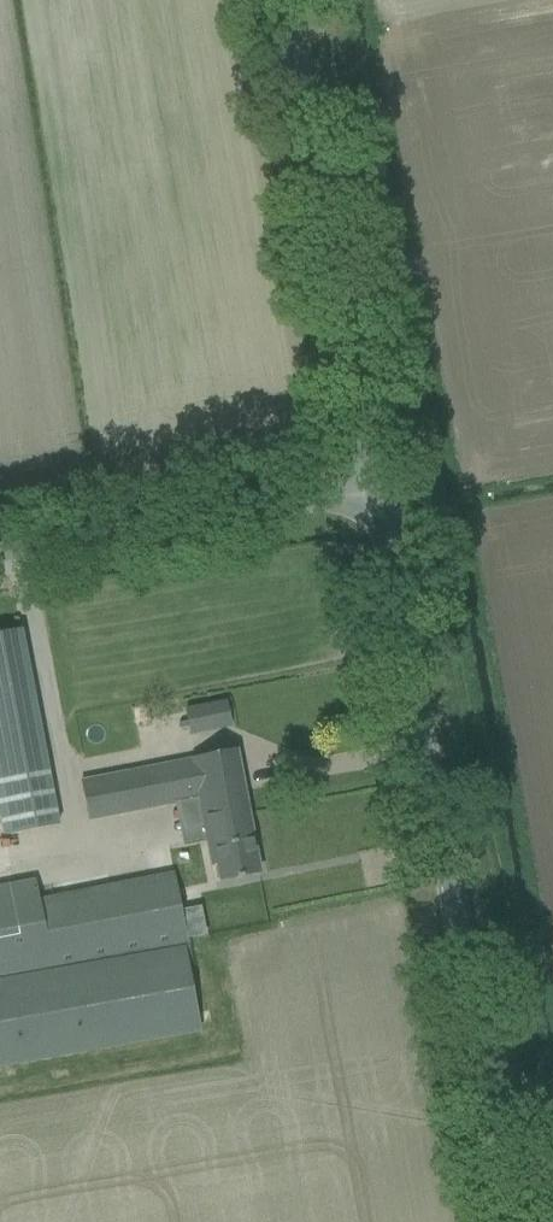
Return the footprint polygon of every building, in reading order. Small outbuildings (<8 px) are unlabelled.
[(6,835),(58,825),(21,629),(0,633),(0,805),(6,835)] [(199,798),(204,820),(247,812),(236,750),(192,758),(192,759),(81,781),(88,819),(199,798)] [(219,865),(222,881),(259,874),(247,812),(204,820),(212,866),(219,865)] [(202,1031),(186,946),(189,946),(175,872),(39,898),(35,879),(0,888),(0,1070),(202,1031)]
